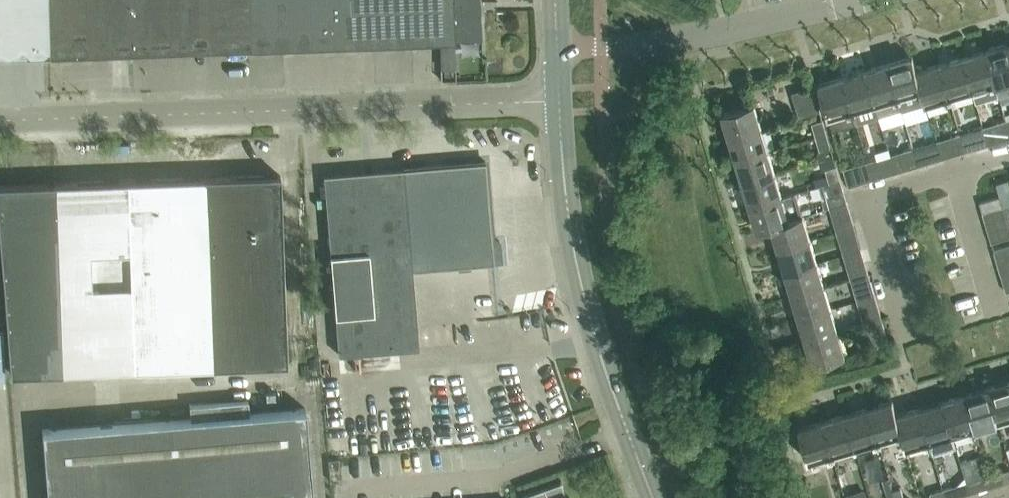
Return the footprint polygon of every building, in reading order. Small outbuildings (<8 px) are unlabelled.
[(451,0),(0,0),(0,54),(452,39),(451,0)] [(452,39),(481,38),(480,11),(477,11),(477,0),(480,0),(451,0),(452,39)] [(479,42),(480,67),(493,66),(492,41),(479,42)] [(1008,42),(985,49),(995,81),(997,89),(1008,85),(1008,46),(1008,42)] [(995,81),(985,49),(962,56),(972,88),(995,81)] [(921,88),(916,70),(912,55),(888,62),(901,106),(901,109),(925,102),(920,88),(921,88)] [(972,88),(962,56),(939,63),(949,95),(972,88)] [(901,106),(888,62),(865,69),(878,113),(901,106)] [(949,95),(939,63),(916,70),(921,88),(920,88),(925,102),(949,95)] [(878,113),(865,69),(842,76),(855,120),(878,113)] [(855,120),(842,76),(818,83),(831,127),(855,120)] [(791,91),(799,115),(819,109),(817,100),(816,99),(812,85),(791,91)] [(722,112),(729,136),(761,127),(754,102),(722,112)] [(812,122),(815,135),(826,132),(822,119),(812,122)] [(1006,119),(996,122),(1002,140),(1008,137),(1008,129),(1006,119)] [(768,150),(761,127),(729,136),(736,159),(768,150)] [(960,133),(962,138),(965,150),(975,147),(970,130),(960,133)] [(830,143),(826,132),(815,135),(819,147),(830,143)] [(965,150),(962,138),(960,133),(937,139),(942,157),(965,150)] [(923,144),(913,147),(918,164),(928,161),(923,144)] [(918,164),(913,147),(903,149),(909,167),(918,164)] [(775,173),(768,150),(736,159),(743,182),(775,173)] [(890,154),(867,160),(872,178),(895,171),(890,154)] [(411,267),(501,260),(499,240),(491,240),(484,160),(323,174),(338,354),(418,347),(411,267)] [(872,178),(867,160),(857,163),(863,181),(872,178)] [(817,180),(818,185),(840,178),(836,165),(826,168),(828,177),(817,180)] [(782,196),(775,173),(743,182),(749,205),(782,196)] [(0,184),(0,251),(10,372),(286,362),(279,174),(0,184)] [(843,190),(840,178),(818,185),(824,184),(825,189),(824,189),(826,195),(843,190)] [(795,192),(782,196),(749,205),(757,229),(771,225),(770,224),(788,219),(788,218),(801,214),(795,192)] [(979,201),(982,211),(1003,205),(1000,195),(979,201)] [(1003,205),(982,211),(986,225),(1008,219),(1008,205),(1008,204),(1003,205)] [(803,214),(801,214),(788,218),(788,219),(770,224),(771,225),(777,248),(810,238),(803,214)] [(833,220),(836,230),(854,225),(851,215),(833,220)] [(986,225),(991,241),(1008,236),(1008,219),(986,225)] [(861,248),(854,225),(836,230),(843,253),(861,248)] [(817,261),(810,238),(777,248),(784,271),(817,261)] [(994,251),(997,261),(1008,258),(1008,247),(994,251)] [(1008,268),(1008,258),(997,261),(1000,271),(1008,268)] [(824,284),(817,261),(784,271),(791,294),(824,284)] [(847,266),(850,276),(868,271),(865,261),(847,266)] [(1000,271),(1003,281),(1008,279),(1008,268),(1000,271)] [(871,280),(868,271),(850,276),(853,286),(871,280)] [(831,307),(824,284),(791,294),(798,317),(831,307)] [(838,330),(831,307),(798,317),(805,340),(838,330)] [(861,313),(864,322),(881,317),(879,307),(861,313)] [(884,326),(881,317),(864,322),(867,332),(884,326)] [(845,354),(838,330),(805,340),(813,364),(845,354)] [(988,387),(998,419),(1008,416),(1008,380),(988,387)] [(998,419),(988,387),(965,393),(975,426),(998,419)] [(975,426),(965,393),(942,400),(952,432),(975,426)] [(901,432),(896,414),(897,414),(892,399),(868,406),(878,439),(901,432)] [(956,446),(952,432),(942,400),(919,407),(929,439),(933,453),(956,446)] [(878,439),(868,406),(845,413),(855,445),(878,439)] [(41,428),(47,497),(313,497),(305,407),(41,428)] [(919,407),(897,414),(896,414),(901,432),(905,446),(929,439),(919,407)] [(855,445),(845,413),(822,420),(832,452),(855,445)] [(832,452),(822,420),(798,427),(808,459),(832,452)] [(986,463),(964,470),(967,481),(970,491),(979,489),(992,485),(989,474),(986,463)] [(1003,470),(989,474),(992,485),(1006,481),(1003,470)] [(527,493),(521,495),(522,497),(569,497),(569,496),(565,497),(560,483),(562,482),(561,481),(527,493)] [(943,488),(946,497),(949,497),(960,494),(957,484),(943,488)] [(943,488),(930,492),(932,497),(946,497),(943,488)] [(845,494),(846,497),(866,497),(864,489),(845,494)]
